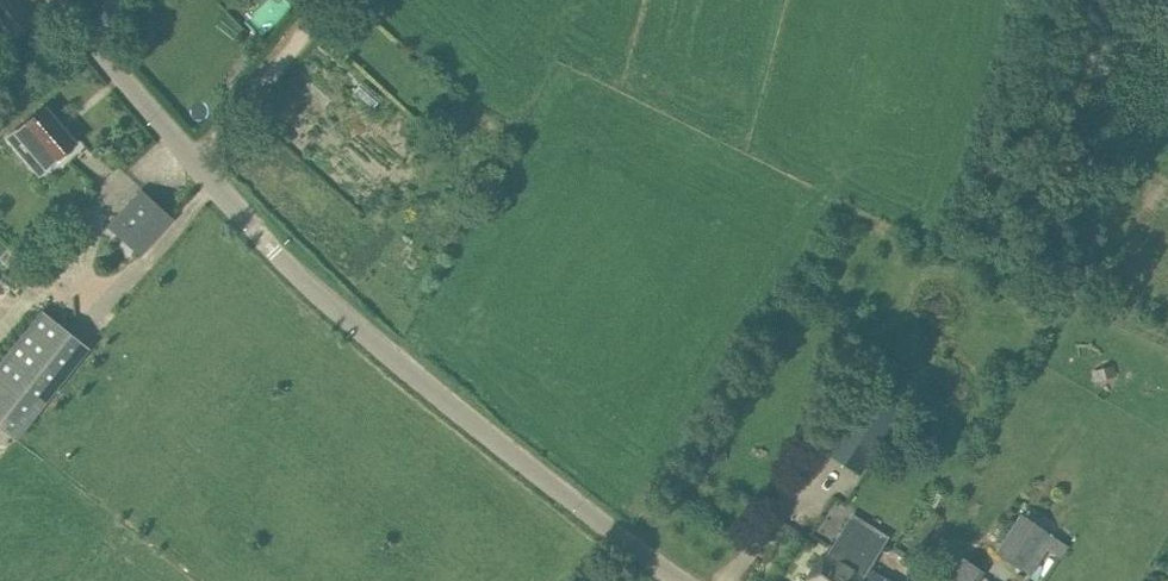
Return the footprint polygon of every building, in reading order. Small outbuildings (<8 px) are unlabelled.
[(24,125),(9,138),(39,174),(54,161),(55,161),(76,142),(45,106),(24,125)] [(453,119),(443,111),(432,123),(441,132),(453,119)] [(173,217),(143,190),(109,227),(139,254),(173,217)] [(43,310),(0,364),(0,424),(20,440),(92,349),(43,310)] [(868,389),(826,450),(859,473),(901,412),(868,389)] [(1045,529),(1022,513),(996,552),(1020,567),(1045,529)] [(846,523),(832,546),(829,544),(805,580),(890,580),(886,578),(885,579),(868,568),(882,546),(846,523)] [(958,554),(941,580),(976,580),(983,570),(958,554)]
